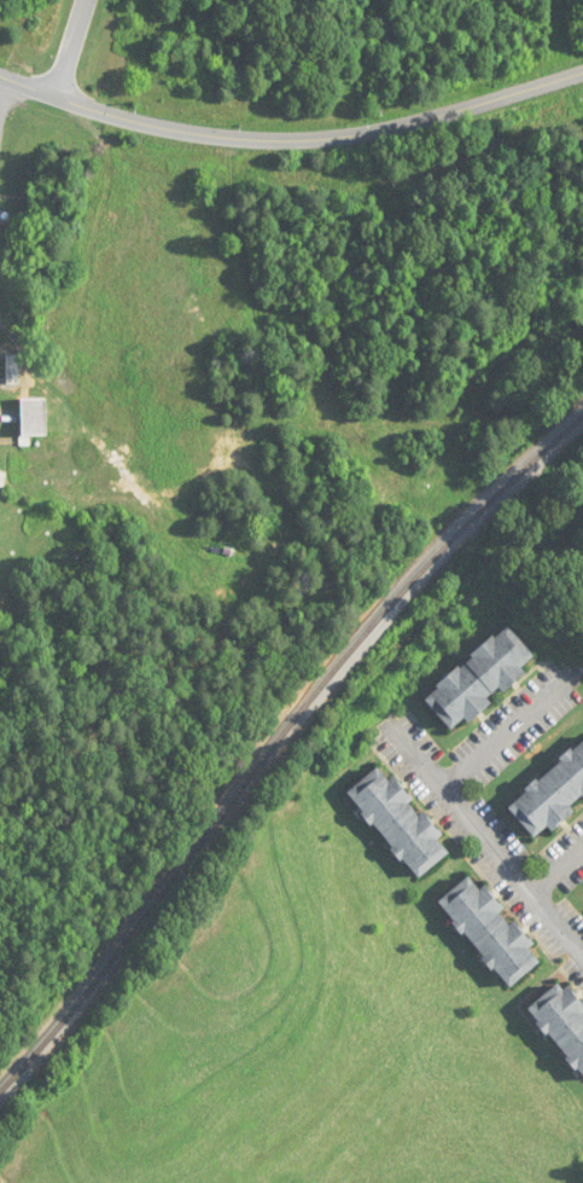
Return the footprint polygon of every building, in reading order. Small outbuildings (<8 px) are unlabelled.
[(7,355),(7,384),(16,384),(16,355),(7,355)] [(46,399),(21,399),(21,444),(29,444),(29,436),(46,436),(46,399)] [(423,697),(451,731),(465,720),(468,724),(492,705),(490,703),(525,674),(521,668),(534,658),(509,627),(423,697)] [(582,803),(582,744),(507,805),(534,839),(548,828),(550,830),(582,803)] [(449,856),(438,840),(442,837),(424,812),(418,817),(409,805),(412,802),(394,777),(388,782),(379,769),(348,791),(414,881),(449,856)] [(541,964),(530,950),(534,947),(515,921),(511,924),(484,887),(479,891),(469,878),(439,901),(506,990),(541,964)] [(563,981),(528,1008),(582,1080),(582,1007),(563,981)]
